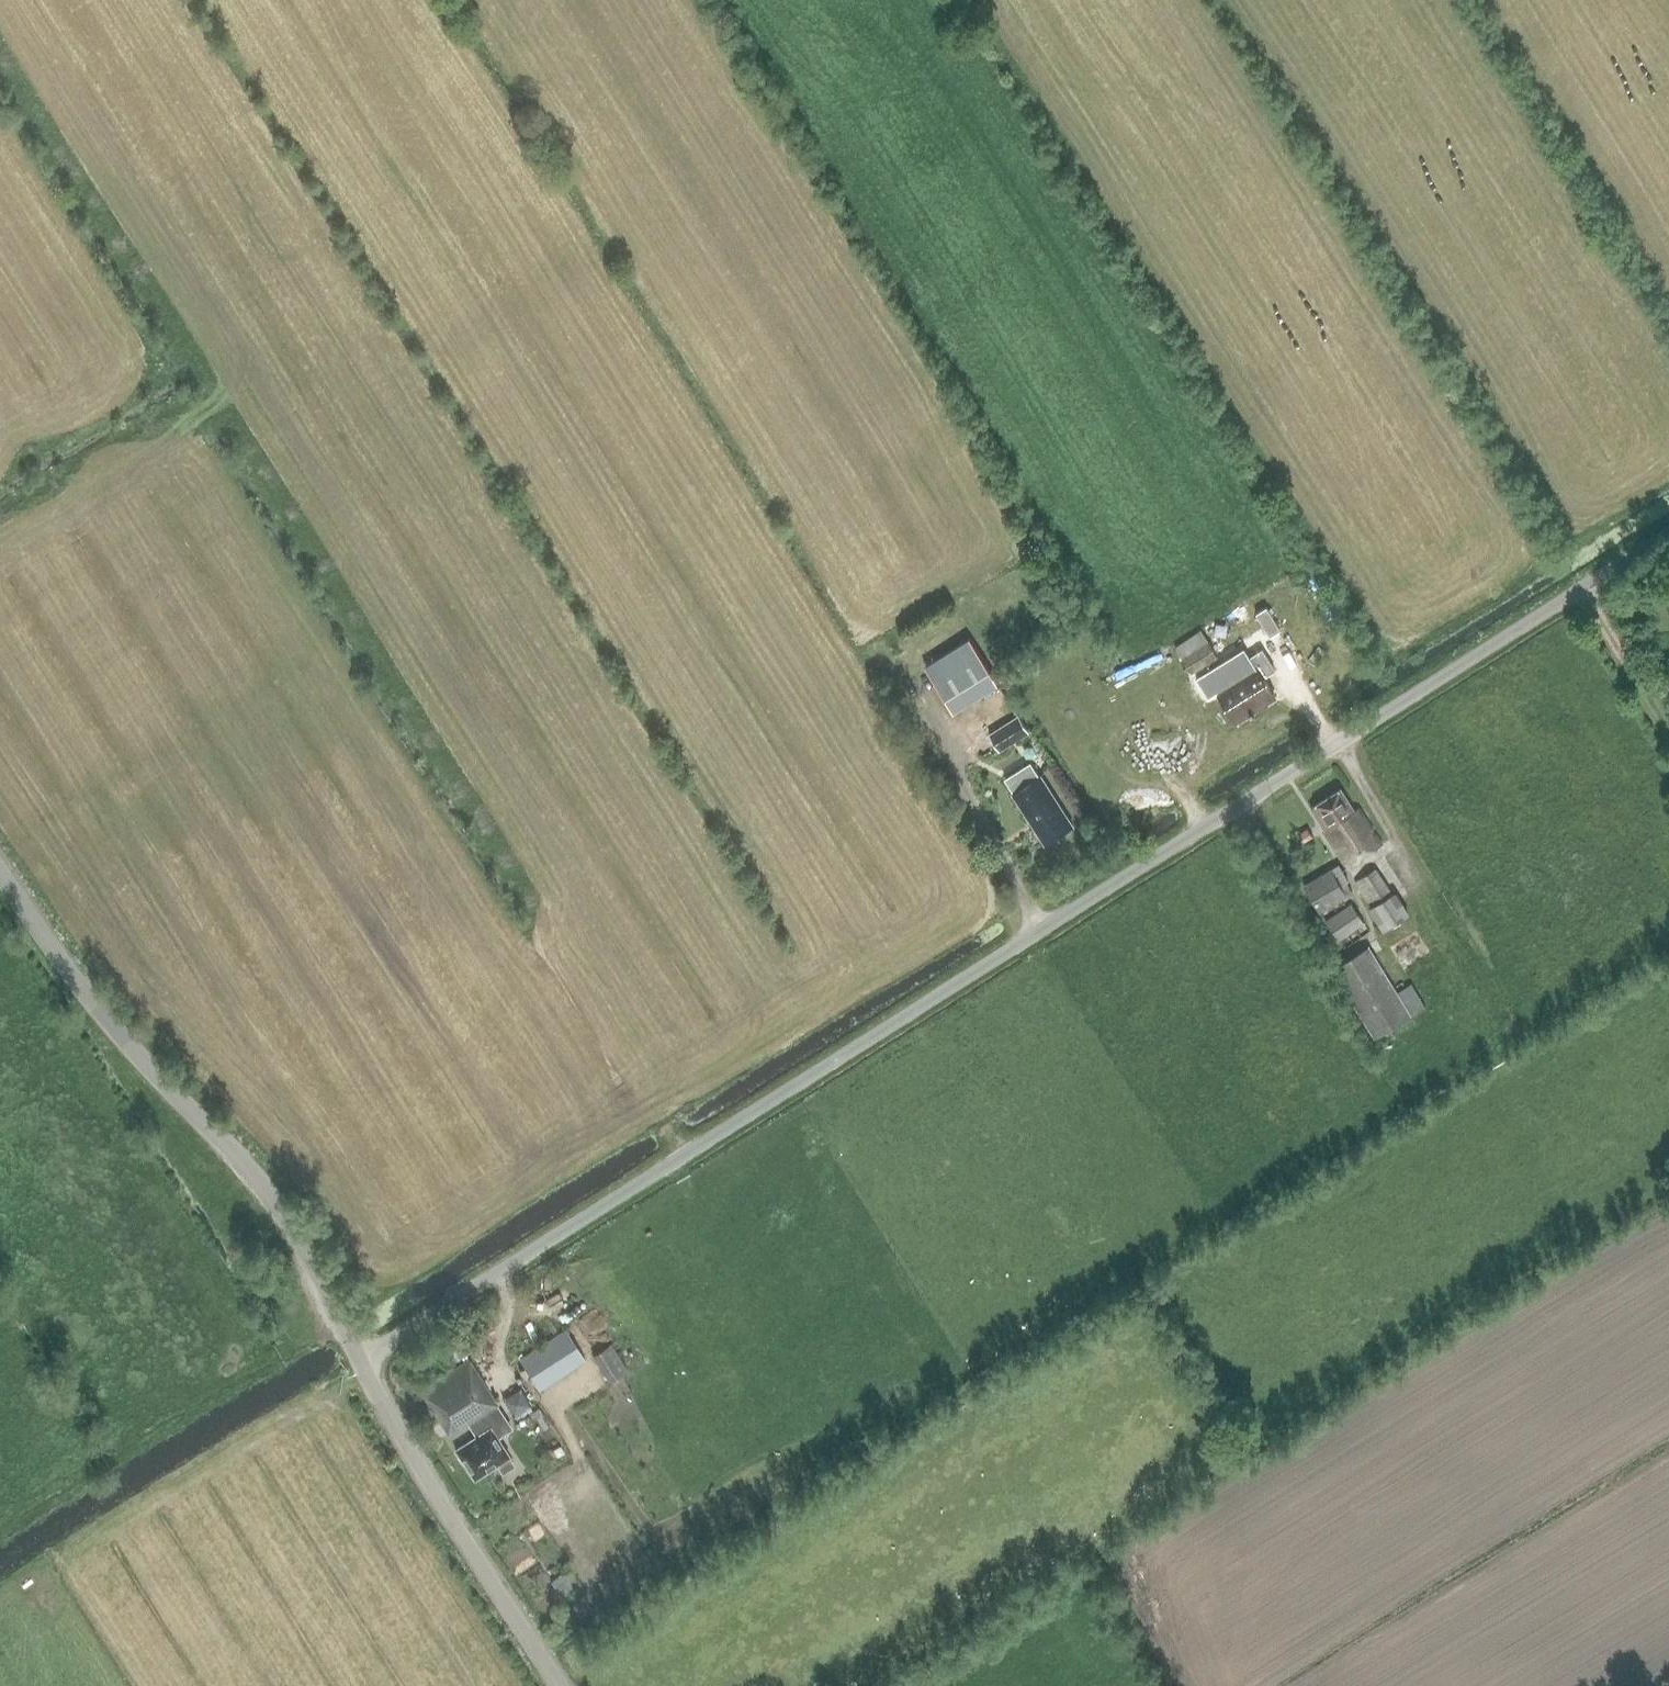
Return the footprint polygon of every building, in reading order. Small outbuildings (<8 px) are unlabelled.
[(1217,656),(1208,641),(1201,630),(1175,647),(1182,657),(1191,672),(1217,656)] [(998,683),(979,653),(971,640),(969,637),(925,665),(954,711),(998,683)] [(1236,721),(1275,697),(1263,677),(1275,670),(1262,650),(1246,659),(1252,669),(1217,691),(1236,721)] [(1020,718),(991,736),(999,750),(1028,732),(1020,718)] [(1072,825),(1041,775),(1039,776),(1031,763),(1005,780),(1014,793),(1013,793),(1045,843),(1072,825)] [(1347,867),(1383,846),(1359,809),(1355,812),(1341,791),(1312,808),(1326,829),(1324,831),(1347,867)] [(1303,842),(1313,836),(1308,829),(1299,834),(1303,842)] [(1348,896),(1353,892),(1337,866),(1303,884),(1319,912),(1348,896)] [(1383,932),(1409,915),(1396,892),(1393,893),(1377,868),(1354,882),(1370,907),(1368,908),(1383,932)] [(1338,941),(1364,923),(1350,903),(1324,921),(1338,941)] [(1370,947),(1332,969),(1374,1038),(1426,1006),(1412,983),(1398,991),(1370,947)] [(539,1390),(585,1361),(566,1330),(520,1360),(539,1390)] [(610,1381),(627,1370),(611,1344),(593,1356),(610,1381)] [(506,1417),(469,1360),(470,1360),(469,1359),(420,1391),(451,1438),(470,1426),(477,1437),(456,1449),(457,1450),(455,1452),(464,1465),(466,1464),(474,1477),(497,1463),(501,1471),(513,1463),(491,1427),(506,1417)] [(521,1390),(505,1398),(513,1412),(529,1404),(521,1390)] [(538,1491),(527,1498),(533,1508),(544,1501),(538,1491)] [(532,1511),(521,1518),(527,1527),(537,1520),(532,1511)] [(551,1581),(563,1597),(574,1589),(562,1573),(551,1581)]
